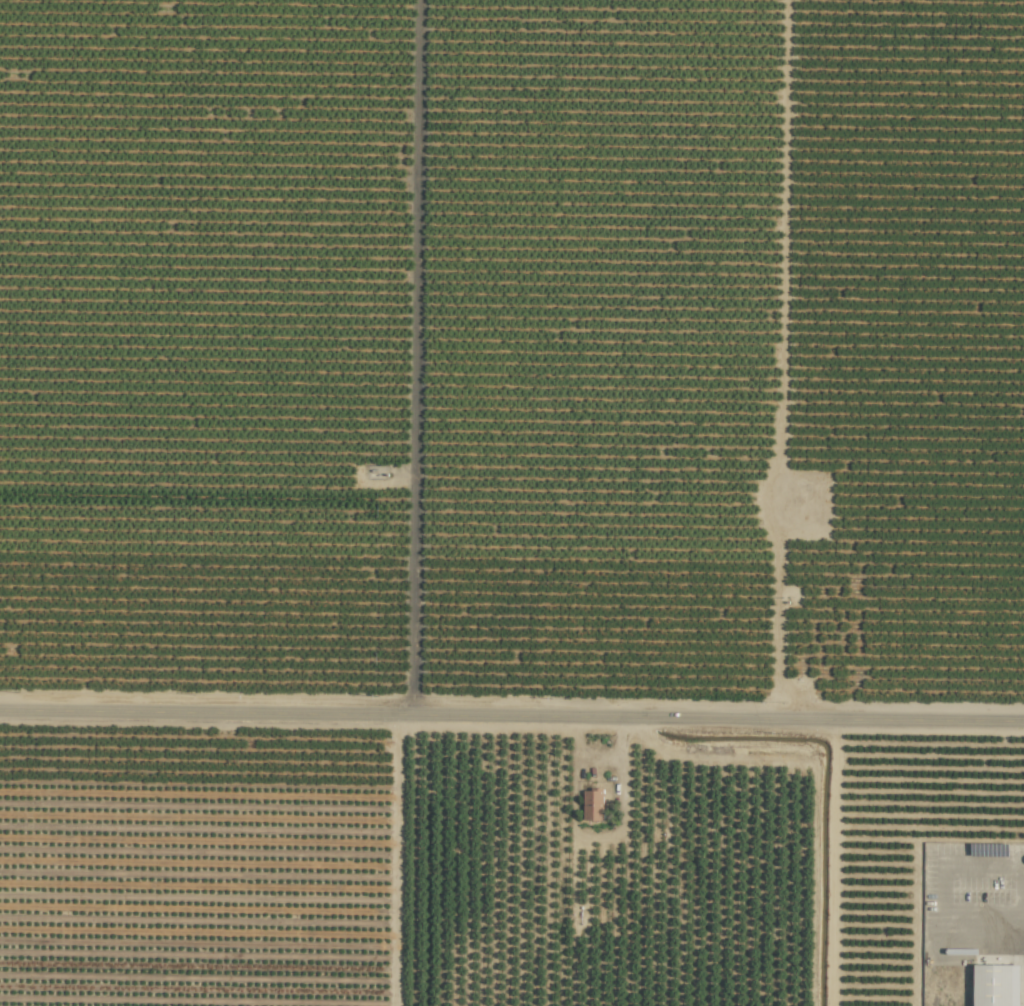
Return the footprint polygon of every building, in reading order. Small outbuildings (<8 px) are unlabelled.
[(583,790),(583,819),(602,819),(603,790),(583,790)] [(1019,965),(973,964),(973,1005),(1019,1005),(1019,965)]
